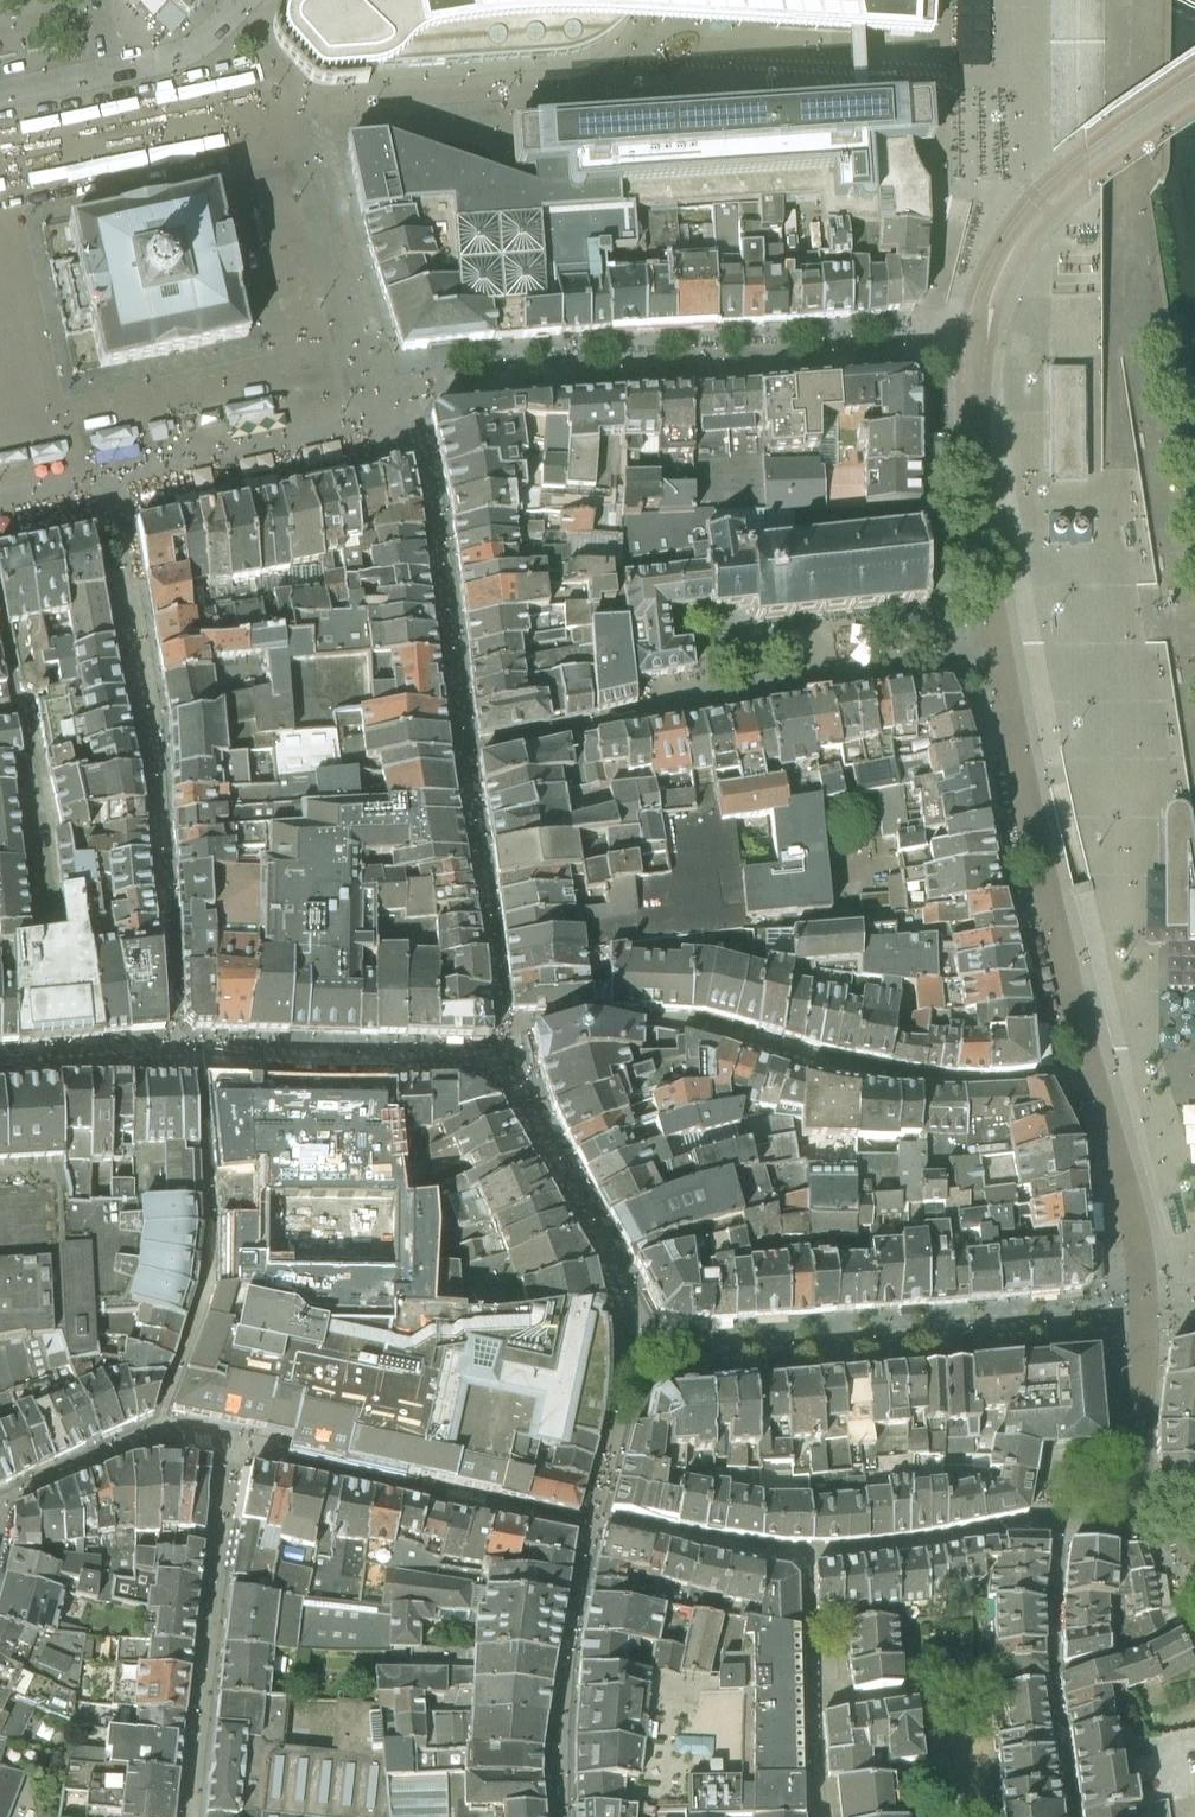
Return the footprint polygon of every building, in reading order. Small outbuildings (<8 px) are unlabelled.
[(170,2),(176,8),(188,18),(205,0),(171,0),(170,2)] [(632,211),(632,207),(819,196),(820,219),(927,224),(926,187),(918,187),(912,177),(907,165),(904,156),(904,145),(931,144),(928,100),(899,102),(864,105),(861,34),(929,38),(930,28),(931,0),(286,0),(280,7),(276,17),(275,27),(276,34),(277,39),(280,45),(299,67),(318,83),(334,84),(353,84),(368,82),(368,80),(367,80),(367,72),(378,71),(384,69),(415,68),(569,55),(578,54),(589,52),(600,46),(628,22),(645,23),(698,26),(756,29),(847,34),(851,106),(511,130),(515,172),(534,171),(535,191),(501,179),(498,168),(492,160),(484,153),(475,148),(466,145),(450,144),(410,148),(385,138),(346,141),(362,215),(370,213),(370,220),(363,221),(363,224),(449,210),(451,226),(474,224),(506,221),(538,220),(577,216),(632,211)] [(77,258),(52,263),(67,335),(93,330),(101,367),(151,357),(165,354),(165,355),(184,351),(184,350),(198,347),(248,336),(241,306),(237,286),(238,286),(235,272),(235,271),(232,253),(231,253),(228,239),(227,239),(217,189),(167,200),(167,199),(152,202),(152,201),(133,205),(133,206),(119,209),(119,210),(69,220),(77,258)] [(783,323),(782,255),(781,232),(781,224),(781,202),(758,202),(757,203),(737,204),(737,205),(738,243),(759,242),(763,324),(783,323)] [(737,205),(713,205),(713,227),(714,257),(716,326),(741,325),(738,243),(737,205)] [(646,329),(675,328),(672,260),(671,251),(679,251),(679,227),(676,207),(640,210),(641,223),(643,251),(641,251),(646,329)] [(369,248),(452,236),(451,226),(449,210),(363,224),(369,248)] [(611,330),(646,329),(641,251),(643,251),(641,223),(640,210),(632,211),(577,216),(578,230),(613,226),(615,254),(613,254),(615,265),(602,268),(603,275),(605,275),(611,330)] [(558,304),(555,281),(552,257),(580,254),(578,230),(577,216),(538,220),(544,305),(558,304)] [(821,319),(849,316),(848,247),(848,224),(825,223),(828,252),(819,253),(821,319)] [(893,266),(899,266),(924,266),(925,263),(924,263),(927,228),(900,227),(848,224),(848,247),(870,253),(882,254),(894,254),(893,266)] [(552,257),(555,281),(558,304),(561,335),(589,333),(589,332),(590,332),(583,267),(602,268),(615,265),(613,254),(615,254),(613,226),(578,230),(580,254),(552,257)] [(377,273),(455,259),(452,236),(369,248),(377,273)] [(741,325),(763,324),(759,242),(738,243),(741,325)] [(849,316),(866,315),(866,260),(882,260),(882,254),(870,253),(848,247),(849,316)] [(798,322),(821,319),(819,253),(794,254),(798,322)] [(783,323),(798,322),(794,254),(782,255),(783,323)] [(899,311),(899,288),(899,266),(893,266),(894,254),(882,254),(882,260),(883,313),(899,311)] [(675,328),(716,326),(714,257),(672,260),(675,328)] [(459,286),(456,266),(455,259),(377,273),(385,299),(459,286)] [(866,315),(883,313),(882,260),(866,260),(866,315)] [(922,300),(923,289),(924,266),(899,266),(899,288),(899,311),(903,311),(912,310),(922,300)] [(590,332),(611,330),(605,275),(603,275),(602,268),(583,267),(590,332)] [(405,350),(429,348),(452,345),(493,341),(490,309),(473,311),(467,311),(463,312),(459,286),(385,299),(385,300),(386,300),(390,313),(390,314),(401,350),(402,350),(405,350)] [(544,305),(520,307),(523,338),(561,335),(558,304),(544,305)] [(493,341),(523,338),(520,307),(490,309),(493,341)] [(1086,369),(1050,369),(1049,482),(1050,483),(1052,485),(1085,485),(1085,484),(1087,482),(1086,369)] [(837,378),(841,401),(864,399),(880,397),(879,391),(917,386),(917,381),(908,372),(879,375),(837,378)] [(805,380),(759,384),(763,458),(763,464),(820,461),(819,420),(819,415),(842,413),(841,401),(837,378),(805,380)] [(743,459),(763,458),(759,384),(734,386),(737,513),(762,513),(765,513),(763,472),(744,473),(743,459)] [(714,515),(737,513),(734,386),(711,387),(714,515)] [(880,397),(864,399),(865,412),(865,432),(917,430),(917,429),(918,429),(918,386),(917,386),(879,391),(880,397)] [(693,515),(714,515),(711,387),(690,389),(693,515)] [(669,517),(693,515),(690,389),(656,391),(657,457),(659,475),(658,475),(658,508),(657,516),(669,517)] [(658,508),(658,475),(639,475),(638,457),(657,457),(656,391),(621,394),(625,493),(622,519),(639,518),(657,516),(658,508)] [(563,489),(625,493),(621,394),(577,397),(547,399),(548,415),(567,418),(567,431),(567,462),(563,489)] [(522,416),(548,415),(547,399),(544,399),(544,400),(491,403),(456,406),(438,407),(430,417),(431,420),(432,420),(435,432),(434,433),(435,437),(444,435),(461,432),(502,423),(523,419),(522,416)] [(864,399),(841,401),(842,413),(819,415),(819,420),(820,461),(820,469),(835,469),(917,468),(917,430),(865,432),(865,412),(864,399)] [(489,473),(526,469),(526,453),(522,423),(545,422),(540,469),(542,469),(541,491),(563,489),(567,462),(567,431),(567,418),(548,415),(522,416),(523,419),(502,423),(461,432),(444,435),(435,437),(443,466),(444,469),(487,461),(489,473)] [(512,493),(541,491),(542,469),(540,469),(526,469),(489,473),(487,461),(444,469),(449,497),(512,493)] [(763,472),(765,513),(826,511),(826,510),(864,509),(917,505),(917,468),(835,469),(820,469),(820,461),(763,464),(763,472)] [(383,515),(417,508),(410,472),(402,467),(375,472),(383,515)] [(384,520),(383,515),(375,472),(350,478),(357,536),(374,535),(374,525),(380,524),(380,520),(384,520)] [(359,555),(357,536),(350,478),(347,479),(329,482),(344,581),(362,578),(359,555)] [(347,596),(344,581),(329,482),(307,487),(320,562),(322,574),(329,614),(350,614),(347,596)] [(322,574),(320,562),(307,487),(280,492),(294,616),(329,614),(322,574)] [(452,523),(514,518),(523,517),(552,515),(586,516),(583,536),(621,537),(622,519),(625,493),(563,489),(541,491),(530,492),(512,493),(449,497),(452,523)] [(295,623),(294,616),(280,492),(263,496),(280,625),(295,623)] [(280,627),(280,625),(263,496),(247,499),(266,630),(280,627)] [(238,634),(242,633),(266,630),(247,499),(221,504),(230,584),(233,608),(238,634)] [(221,504),(210,507),(200,509),(211,587),(230,584),(221,504)] [(374,535),(420,532),(417,508),(383,515),(384,520),(380,520),(380,524),(374,525),(374,535)] [(200,509),(178,514),(186,572),(189,596),(191,614),(193,614),(197,644),(218,640),(214,610),(213,610),(211,587),(200,509)] [(675,569),(678,607),(707,605),(708,611),(712,611),(712,613),(718,612),(718,610),(748,607),(749,609),(753,608),(755,620),(757,619),(758,622),(763,622),(763,619),(787,616),(788,619),(793,618),(793,616),(817,613),(817,616),(823,615),(822,612),(846,610),(847,613),(852,612),(852,609),(876,607),(876,609),(882,609),(881,606),(905,604),(905,606),(911,606),(911,603),(920,602),(920,605),(926,604),(926,602),(927,602),(927,601),(929,600),(929,594),(927,594),(925,580),(927,579),(927,573),(924,573),(923,556),(925,555),(924,549),(922,549),(921,534),(923,534),(922,528),(920,528),(920,527),(919,527),(919,525),(764,539),(762,513),(737,513),(714,515),(693,515),(669,517),(657,516),(639,518),(622,519),(621,537),(620,561),(673,554),(675,569)] [(147,579),(186,572),(178,514),(137,522),(147,579)] [(452,523),(454,542),(536,536),(565,535),(583,536),(586,516),(552,515),(523,517),(514,518),(452,523)] [(65,592),(103,587),(94,537),(87,534),(87,532),(86,533),(86,532),(55,539),(65,592)] [(359,555),(423,549),(420,532),(374,535),(357,536),(359,555)] [(459,577),(544,570),(566,570),(566,551),(565,535),(536,536),(454,542),(457,559),(459,577)] [(75,647),(71,626),(65,592),(55,539),(25,545),(50,658),(42,660),(48,691),(81,684),(80,674),(75,647)] [(0,550),(0,579),(23,687),(36,694),(48,691),(42,660),(50,658),(25,545),(0,550)] [(375,575),(426,574),(423,549),(359,555),(362,578),(375,575)] [(544,586),(546,585),(612,583),(612,568),(566,570),(544,570),(459,577),(461,595),(545,588),(544,586)] [(634,573),(623,575),(627,621),(630,646),(633,680),(634,680),(692,670),(689,643),(670,645),(670,642),(666,608),(678,607),(675,569),(634,573)] [(191,614),(189,596),(186,572),(147,579),(150,602),(154,622),(191,614)] [(347,596),(429,595),(426,574),(375,575),(362,578),(344,581),(347,596)] [(594,605),(594,601),(613,599),(612,583),(544,586),(545,588),(547,611),(594,605)] [(75,647),(112,639),(109,619),(103,587),(65,592),(71,626),(75,647)] [(464,622),(525,614),(547,611),(545,588),(461,595),(464,622)] [(350,614),(431,614),(429,595),(347,596),(350,614)] [(519,641),(528,639),(589,630),(589,624),(596,624),(594,605),(547,611),(525,614),(464,622),(468,649),(519,641)] [(233,608),(214,610),(218,640),(238,637),(238,634),(233,608)] [(198,649),(197,644),(193,614),(191,614),(154,622),(159,655),(198,649)] [(314,632),(434,632),(431,614),(350,614),(329,614),(294,616),(295,623),(296,631),(314,632)] [(637,703),(634,680),(633,680),(630,646),(627,621),(596,624),(589,624),(589,630),(591,649),(593,670),(597,713),(628,705),(637,703)] [(163,679),(170,718),(216,711),(216,706),(223,700),(271,686),(272,699),(284,698),(318,698),(316,656),(314,632),(296,631),(295,623),(280,625),(280,627),(266,630),(242,633),(245,658),(234,660),(235,668),(163,679)] [(470,668),(523,659),(557,654),(591,649),(589,630),(528,639),(519,641),(468,649),(468,650),(471,667),(470,667),(470,668)] [(316,656),(372,656),(436,655),(434,632),(314,632),(316,656)] [(159,655),(163,679),(235,668),(234,660),(245,658),(242,633),(238,634),(238,637),(218,640),(197,644),(198,649),(159,655)] [(80,674),(117,666),(112,639),(75,647),(80,674)] [(557,675),(565,674),(586,671),(593,670),(591,649),(557,654),(523,659),(470,668),(471,670),(472,686),(472,688),(525,680),(538,677),(538,678),(557,675)] [(8,692),(0,652),(0,694),(8,692)] [(394,680),(439,678),(436,655),(372,656),(373,677),(394,676),(394,680)] [(88,722),(126,713),(117,666),(80,674),(81,684),(48,691),(36,694),(37,703),(83,692),(88,722)] [(564,720),(592,714),(597,713),(593,670),(586,671),(565,674),(557,675),(564,720)] [(564,721),(564,720),(557,675),(538,678),(540,691),(526,693),(525,680),(472,688),(474,708),(479,738),(510,732),(564,721)] [(443,712),(442,704),(439,678),(394,680),(394,676),(373,677),(374,704),(375,714),(443,712)] [(906,682),(910,706),(958,698),(949,681),(934,681),(906,682)] [(912,728),(910,706),(906,682),(884,686),(893,733),(889,733),(890,744),(913,740),(912,728)] [(271,737),(285,736),(284,698),(272,699),(271,686),(223,700),(216,706),(216,711),(170,718),(172,770),(205,768),(204,760),(241,757),(273,753),(271,737)] [(889,733),(893,733),(884,686),(868,688),(876,741),(877,745),(879,763),(891,761),(890,744),(889,740),(889,733)] [(863,766),(879,763),(877,745),(876,741),(868,688),(852,692),(860,745),(863,766)] [(10,700),(8,692),(0,694),(0,702),(10,700)] [(42,732),(88,722),(83,692),(37,703),(42,732)] [(842,770),(863,766),(860,745),(852,692),(828,695),(842,768),(842,770)] [(842,768),(828,695),(803,699),(817,767),(822,799),(843,797),(836,769),(842,768)] [(929,725),(934,725),(934,724),(966,718),(958,698),(910,706),(912,728),(929,725)] [(774,782),(781,782),(785,805),(820,800),(822,799),(817,767),(803,699),(768,704),(779,771),(774,771),(774,781),(774,782)] [(10,758),(21,756),(10,700),(0,702),(0,759),(10,758)] [(763,783),(774,781),(774,771),(779,771),(768,704),(750,707),(760,764),(763,783)] [(734,820),(770,815),(786,813),(785,805),(781,782),(774,782),(774,781),(763,783),(760,764),(750,707),(726,712),(738,787),(716,790),(720,822),(734,820)] [(337,744),(445,736),(443,712),(375,714),(335,714),(336,733),(337,744)] [(701,716),(716,790),(738,787),(726,712),(701,716)] [(93,745),(131,736),(126,713),(88,722),(93,745)] [(746,918),(741,873),(734,820),(720,822),(716,790),(701,716),(680,720),(696,813),(660,816),(666,855),(670,876),(609,885),(610,888),(604,889),(606,910),(502,920),(507,960),(605,948),(643,943),(692,937),(708,934),(724,932),(741,930),(746,924),(746,918)] [(934,725),(929,725),(912,728),(913,740),(890,744),(891,761),(975,746),(966,718),(934,725)] [(680,720),(643,727),(660,816),(696,813),(680,720)] [(80,747),(93,745),(88,722),(42,732),(47,757),(81,750),(80,747)] [(635,819),(660,816),(643,727),(621,729),(621,730),(596,734),(600,765),(608,771),(609,782),(613,832),(636,829),(635,819)] [(357,764),(448,758),(445,736),(337,744),(336,733),(285,736),(271,737),(273,753),(275,779),(356,775),(357,764)] [(482,787),(600,765),(596,734),(478,760),(482,787)] [(127,771),(138,769),(131,736),(93,745),(80,747),(81,750),(84,763),(100,760),(102,770),(126,765),(127,771)] [(877,790),(902,786),(979,771),(975,746),(925,756),(891,761),(879,763),(863,766),(842,770),(842,768),(836,769),(843,796),(877,790)] [(47,757),(51,777),(86,770),(84,763),(81,750),(47,757)] [(277,812),(275,789),(243,790),(241,757),(204,760),(205,768),(172,770),(173,795),(227,792),(229,813),(277,812)] [(14,785),(10,758),(0,759),(0,787),(14,785)] [(361,779),(450,774),(448,758),(357,764),(356,775),(360,775),(361,779)] [(87,811),(143,802),(138,769),(127,771),(126,765),(102,770),(100,760),(84,763),(86,770),(51,777),(63,832),(69,832),(90,831),(87,811)] [(485,804),(527,796),(609,782),(608,771),(600,765),(482,787),(485,804)] [(904,808),(983,794),(979,771),(902,786),(904,808)] [(412,804),(455,801),(450,774),(361,779),(360,775),(356,775),(360,807),(412,804)] [(257,930),(256,955),(284,955),(284,977),(306,976),(307,1032),(344,1033),(357,1033),(360,1033),(359,956),(375,956),(374,947),(373,894),(363,894),(361,870),(367,870),(366,863),(421,858),(414,818),(412,804),(360,807),(356,775),(275,779),(275,789),(277,812),(297,811),(297,830),(263,831),(262,862),(256,862),(257,930)] [(493,848),(613,832),(609,782),(527,796),(530,814),(488,823),(493,848)] [(23,859),(14,785),(0,787),(0,862),(23,859)] [(881,837),(897,836),(897,833),(906,832),(904,808),(902,786),(877,790),(881,837)] [(174,815),(229,813),(227,792),(173,795),(174,815)] [(921,847),(920,829),(987,821),(983,794),(904,808),(906,832),(897,833),(897,836),(898,850),(921,847)] [(485,804),(488,823),(530,814),(527,796),(485,804)] [(753,917),(830,910),(820,803),(820,800),(785,805),(786,813),(770,815),(776,869),(741,873),(746,918),(753,917)] [(412,804),(414,818),(458,815),(455,801),(412,804)] [(90,831),(145,824),(143,802),(87,811),(90,831)] [(1194,814),(1194,811),(1193,809),(1192,808),(1191,807),(1189,806),(1187,805),(1185,804),(1182,803),(1180,803),(1178,804),(1176,804),(1174,805),(1172,807),(1171,808),(1169,810),(1168,812),(1168,814),(1168,816),(1168,929),(1170,929),(1190,928),(1190,943),(1192,943),(1192,942),(1194,942),(1194,817),(1194,814)] [(263,831),(297,830),(297,811),(277,812),(229,813),(174,815),(175,838),(231,832),(263,831)] [(465,854),(458,815),(414,818),(421,858),(465,854)] [(497,880),(666,855),(660,816),(635,819),(636,829),(613,832),(493,848),(497,880)] [(921,847),(990,838),(987,821),(920,829),(921,847)] [(71,848),(147,839),(145,824),(90,831),(69,832),(71,848)] [(232,863),(256,862),(262,862),(263,831),(231,832),(231,848),(176,852),(177,871),(208,871),(232,872),(232,863)] [(106,899),(112,898),(106,858),(74,862),(71,848),(69,832),(63,832),(56,833),(62,895),(78,893),(96,890),(98,900),(106,899)] [(175,838),(176,852),(231,848),(231,832),(175,838)] [(921,847),(898,850),(900,872),(914,870),(993,860),(990,838),(921,847)] [(106,858),(148,854),(147,839),(71,848),(74,862),(106,858)] [(112,898),(151,894),(148,854),(106,858),(112,898)] [(363,894),(373,894),(382,893),(381,876),(403,874),(467,868),(465,854),(421,858),(366,863),(367,870),(361,870),(363,894)] [(588,890),(604,889),(610,888),(609,885),(670,876),(666,855),(497,880),(499,895),(587,884),(588,890)] [(23,859),(0,862),(0,927),(1,945),(16,944),(32,941),(31,925),(23,859)] [(953,900),(1003,895),(993,860),(914,870),(900,872),(906,913),(922,910),(953,905),(953,900)] [(248,1031),(248,1030),(255,969),(256,955),(257,930),(256,862),(232,863),(232,872),(208,871),(212,921),(214,939),(214,970),(214,1030),(248,1031)] [(428,885),(470,881),(467,868),(403,874),(403,890),(429,889),(428,885)] [(201,921),(212,921),(208,871),(177,871),(180,910),(201,909),(201,921)] [(438,1036),(437,990),(437,988),(437,979),(437,957),(436,926),(433,909),(431,897),(429,889),(403,890),(403,874),(381,876),(382,893),(373,894),(374,947),(405,946),(405,989),(405,1035),(438,1036)] [(431,897),(472,893),(470,881),(428,885),(429,889),(431,897)] [(1072,887),(1074,896),(1076,896),(1092,892),(1093,892),(1091,884),(1091,882),(1089,882),(1086,883),(1077,885),(1074,886),(1072,887)] [(499,895),(502,920),(606,910),(604,889),(588,890),(587,884),(499,895)] [(16,944),(18,1043),(97,1036),(83,921),(78,893),(62,895),(65,920),(67,935),(56,937),(32,941),(16,944)] [(433,909),(474,905),(472,893),(431,897),(433,909)] [(112,923),(155,921),(151,894),(112,898),(106,899),(111,917),(112,923)] [(972,920),(1008,916),(1003,895),(953,900),(953,905),(922,910),(924,928),(948,925),(972,922),(972,920)] [(437,957),(483,954),(474,905),(433,909),(436,926),(437,957)] [(182,970),(214,970),(214,939),(212,921),(201,921),(201,909),(180,910),(181,940),(182,970)] [(973,937),(1013,934),(1008,916),(972,920),(972,922),(973,937)] [(97,1036),(130,1033),(116,947),(112,923),(111,917),(83,921),(97,1036)] [(116,947),(158,944),(155,921),(112,923),(116,947)] [(814,928),(791,929),(791,962),(810,961),(841,960),(857,959),(856,925),(814,928)] [(948,925),(924,928),(924,938),(894,939),(895,926),(861,929),(860,925),(856,925),(857,959),(857,978),(879,981),(878,990),(898,993),(899,983),(914,985),(914,980),(931,982),(1023,976),(1017,950),(952,955),(950,940),(948,925)] [(973,937),(950,940),(952,955),(1017,950),(1013,934),(973,937)] [(645,1009),(691,1012),(692,952),(692,937),(643,943),(605,948),(607,971),(607,990),(607,1008),(629,1008),(645,1009)] [(0,1044),(18,1043),(16,944),(1,945),(0,1044)] [(116,947),(130,1033),(164,1030),(159,950),(158,944),(116,947)] [(405,1035),(405,989),(405,946),(374,947),(375,956),(376,1034),(405,1035)] [(586,974),(607,971),(605,948),(507,960),(509,980),(586,974)] [(703,1013),(723,1018),(757,1028),(765,969),(724,957),(712,954),(692,952),(691,1012),(703,1013)] [(453,990),(486,991),(486,989),(484,976),(482,956),(484,956),(483,954),(437,957),(437,979),(452,978),(453,990)] [(307,1032),(306,976),(284,977),(284,955),(256,955),(255,969),(248,1030),(289,1032),(289,1031),(307,1032)] [(360,1033),(376,1034),(375,956),(359,956),(360,1033)] [(782,1035),(791,962),(767,958),(765,969),(757,1028),(782,1035)] [(818,1046),(836,1050),(846,986),(857,988),(857,978),(857,959),(841,960),(841,974),(828,972),(818,1046)] [(802,1041),(818,1046),(828,972),(841,974),(841,960),(810,961),(802,1041)] [(782,1035),(802,1041),(810,961),(791,962),(782,1035)] [(193,1030),(214,1030),(214,970),(182,970),(184,1022),(193,1030)] [(511,995),(587,991),(586,974),(509,980),(511,995)] [(949,1009),(1028,1002),(1023,976),(931,982),(914,980),(914,985),(916,1010),(930,1010),(935,1010),(949,1009)] [(471,1013),(488,1013),(488,1012),(487,1012),(485,993),(487,993),(486,991),(453,990),(452,978),(437,979),(437,988),(437,990),(448,990),(453,998),(454,1013),(471,1013)] [(836,1050),(847,1053),(853,1055),(863,989),(878,990),(879,981),(857,978),(857,988),(846,986),(836,1050)] [(853,1055),(889,1062),(906,1065),(924,1068),(928,1030),(930,1010),(916,1010),(916,1014),(912,1014),(909,1038),(893,1036),(901,994),(898,993),(878,990),(863,989),(853,1055)] [(471,1037),(471,1013),(454,1013),(453,998),(448,990),(437,990),(438,1036),(471,1037)] [(607,1008),(607,990),(591,991),(587,991),(511,995),(512,1011),(530,1011),(591,1008),(607,1008)] [(1001,1029),(1030,1026),(1028,1002),(949,1009),(949,1025),(961,1026),(977,1026),(978,1034),(987,1033),(1001,1032),(1001,1029)] [(471,1013),(471,1037),(485,1038),(490,1034),(488,1013),(471,1013)] [(961,1026),(949,1025),(948,1032),(943,1032),(939,1070),(955,1072),(961,1026)] [(533,1031),(542,1067),(582,1060),(637,1052),(674,1054),(675,1033),(641,1027),(594,1026),(533,1031)] [(955,1072),(987,1073),(987,1033),(978,1034),(977,1026),(961,1026),(955,1072)] [(987,1033),(987,1073),(1006,1073),(1035,1070),(1030,1026),(1001,1029),(1001,1032),(987,1033)] [(943,1032),(928,1030),(924,1068),(939,1070),(943,1032)] [(542,1067),(553,1108),(599,1089),(596,1078),(615,1074),(622,1097),(667,1084),(662,1063),(682,1062),(684,1035),(675,1033),(674,1054),(637,1052),(582,1060),(542,1067)] [(566,1137),(567,1138),(596,1127),(592,1119),(648,1102),(647,1098),(679,1088),(705,1084),(709,1084),(719,1044),(684,1035),(682,1062),(662,1063),(667,1084),(622,1097),(615,1074),(596,1078),(599,1089),(553,1108),(566,1137)] [(709,1109),(730,1106),(728,1088),(738,1051),(719,1044),(709,1084),(705,1084),(709,1109)] [(728,1088),(730,1106),(739,1104),(751,1056),(738,1051),(728,1088)] [(699,1181),(753,1166),(742,1135),(740,1124),(741,1119),(756,1057),(751,1056),(739,1104),(730,1106),(709,1109),(679,1113),(655,1123),(577,1156),(585,1172),(597,1192),(692,1157),(699,1181)] [(741,1119),(759,1117),(770,1062),(756,1057),(741,1119)] [(759,1117),(776,1114),(786,1068),(770,1062),(759,1117)] [(776,1114),(805,1118),(804,1074),(786,1068),(776,1114)] [(804,1074),(805,1118),(776,1114),(759,1117),(741,1119),(740,1124),(742,1135),(753,1166),(753,1169),(807,1158),(809,1193),(808,1217),(857,1219),(858,1184),(858,1137),(857,1084),(830,1080),(804,1074)] [(131,1077),(133,1150),(145,1149),(144,1076),(131,1077)] [(170,1076),(144,1076),(145,1149),(133,1150),(134,1161),(135,1191),(135,1203),(200,1200),(199,1167),(198,1148),(182,1148),(176,1076),(170,1076)] [(195,1076),(176,1076),(182,1148),(198,1148),(197,1122),(195,1076)] [(89,1205),(112,1204),(110,1077),(109,1077),(109,1078),(96,1079),(96,1078),(89,1078),(89,1205)] [(135,1191),(134,1161),(133,1150),(131,1077),(110,1077),(112,1204),(135,1203),(135,1191)] [(65,1206),(89,1205),(89,1078),(60,1079),(64,1161),(65,1206)] [(57,1079),(2,1084),(7,1165),(64,1161),(60,1079),(59,1079),(58,1080),(58,1079),(57,1079)] [(462,1318),(462,1312),(432,1310),(434,1265),(436,1231),(434,1202),(433,1198),(422,1199),(403,1201),(395,1132),(395,1083),(311,1083),(246,1080),(206,1079),(214,1172),(215,1176),(230,1175),(231,1181),(249,1181),(249,1219),(220,1218),(220,1221),(219,1221),(220,1225),(221,1225),(222,1245),(221,1245),(221,1248),(222,1248),(221,1268),(220,1268),(220,1271),(221,1271),(217,1291),(216,1291),(207,1320),(172,1412),(248,1428),(263,1431),(293,1437),(290,1451),(497,1495),(497,1496),(499,1496),(499,1495),(525,1501),(537,1448),(591,1460),(597,1442),(601,1421),(601,1420),(602,1410),(603,1400),(605,1379),(605,1348),(603,1327),(604,1327),(603,1323),(597,1322),(601,1304),(462,1318)] [(419,1148),(429,1148),(429,1131),(431,1130),(428,1082),(395,1083),(395,1132),(403,1201),(422,1199),(419,1148)] [(431,1130),(455,1125),(455,1116),(497,1102),(456,1082),(428,1082),(431,1130)] [(65,1206),(64,1161),(7,1165),(2,1084),(0,1084),(0,1341),(24,1336),(24,1339),(41,1338),(59,1336),(67,1363),(97,1357),(103,1358),(108,1358),(106,1335),(134,1337),(135,1328),(139,1309),(185,1322),(185,1320),(194,1290),(202,1227),(200,1200),(135,1203),(112,1204),(89,1205),(65,1206)] [(577,1156),(655,1123),(679,1113),(709,1109),(705,1084),(679,1088),(647,1098),(648,1102),(592,1119),(596,1127),(567,1138),(577,1156)] [(918,1137),(922,1137),(919,1088),(896,1089),(897,1089),(857,1084),(858,1137),(858,1184),(871,1184),(870,1199),(900,1198),(900,1180),(900,1147),(918,1147),(918,1137)] [(970,1160),(1080,1144),(1049,1084),(1011,1086),(984,1087),(964,1088),(970,1160)] [(951,1163),(970,1160),(964,1088),(919,1088),(922,1137),(918,1137),(918,1147),(900,1147),(900,1180),(921,1179),(921,1181),(941,1180),(952,1179),(951,1163)] [(429,1131),(429,1148),(507,1119),(499,1102),(497,1102),(455,1116),(455,1125),(431,1130),(429,1131)] [(433,1198),(432,1192),(430,1175),(519,1140),(507,1119),(429,1148),(419,1148),(422,1199),(433,1198)] [(430,1175),(432,1192),(526,1151),(519,1140),(430,1175)] [(985,1213),(1013,1210),(1011,1190),(1083,1180),(1080,1144),(970,1160),(951,1163),(952,1179),(953,1199),(982,1194),(985,1213)] [(432,1192),(433,1198),(434,1202),(533,1165),(526,1151),(432,1192)] [(597,1192),(609,1216),(699,1181),(692,1157),(597,1192)] [(741,1216),(776,1212),(775,1199),(809,1193),(807,1158),(753,1169),(753,1166),(699,1181),(609,1216),(610,1218),(611,1218),(627,1247),(627,1248),(628,1250),(711,1223),(741,1216)] [(436,1231),(553,1199),(535,1166),(534,1166),(533,1165),(434,1202),(436,1231)] [(216,1179),(220,1218),(249,1219),(249,1181),(231,1181),(230,1175),(215,1176),(215,1179),(216,1179)] [(926,1306),(921,1181),(921,1179),(900,1180),(900,1198),(901,1307),(924,1305),(924,1307),(926,1306)] [(953,1304),(968,1303),(958,1216),(985,1213),(982,1194),(953,1199),(952,1179),(941,1180),(953,1304)] [(929,1306),(953,1304),(941,1180),(921,1181),(926,1306),(929,1306)] [(1013,1210),(1085,1199),(1083,1180),(1011,1190),(1013,1210)] [(853,1312),(872,1310),(870,1199),(871,1184),(858,1184),(857,1219),(856,1250),(852,1250),(852,1256),(848,1256),(849,1292),(853,1292),(853,1312)] [(788,1317),(811,1316),(807,1254),(808,1217),(809,1193),(775,1199),(776,1212),(788,1317)] [(901,1308),(901,1307),(900,1198),(870,1199),(872,1310),(899,1308),(901,1308)] [(434,1265),(451,1266),(450,1249),(563,1216),(553,1199),(436,1231),(434,1265)] [(1060,1236),(1088,1234),(1085,1199),(1013,1210),(985,1213),(989,1239),(992,1238),(1023,1235),(1055,1232),(1059,1231),(1060,1236)] [(754,1319),(788,1317),(776,1212),(741,1216),(743,1231),(754,1319)] [(994,1301),(998,1300),(992,1238),(989,1239),(985,1213),(958,1216),(968,1303),(970,1303),(970,1302),(994,1300),(994,1301)] [(450,1249),(451,1266),(457,1266),(460,1267),(574,1233),(563,1216),(450,1249)] [(676,1272),(712,1263),(709,1237),(726,1234),(743,1231),(741,1216),(711,1223),(711,1227),(705,1228),(705,1244),(635,1264),(647,1289),(676,1272)] [(811,1316),(835,1313),(832,1251),(852,1250),(856,1250),(857,1219),(808,1217),(807,1254),(811,1316)] [(628,1250),(635,1264),(705,1244),(705,1228),(711,1227),(711,1223),(628,1250)] [(734,1320),(754,1319),(743,1231),(726,1234),(734,1320)] [(1055,1232),(1060,1294),(1082,1292),(1090,1281),(1088,1234),(1060,1236),(1059,1231),(1055,1232)] [(1057,1294),(1060,1294),(1055,1232),(1023,1235),(1030,1296),(1057,1293),(1057,1294)] [(432,1310),(462,1312),(460,1296),(593,1266),(574,1233),(460,1267),(457,1266),(451,1266),(434,1265),(432,1310)] [(709,1322),(734,1320),(726,1234),(709,1237),(712,1263),(715,1295),(707,1296),(709,1322)] [(1030,1297),(1030,1296),(1023,1235),(992,1238),(998,1300),(1002,1300),(1030,1297)] [(835,1313),(853,1312),(853,1292),(849,1292),(848,1256),(852,1256),(852,1250),(832,1251),(835,1313)] [(685,1297),(707,1296),(715,1295),(712,1263),(676,1272),(647,1289),(659,1314),(685,1297)] [(462,1318),(601,1304),(593,1266),(460,1296),(462,1312),(462,1318)] [(691,1323),(709,1322),(707,1296),(685,1297),(691,1323)] [(679,1323),(691,1323),(685,1297),(659,1314),(679,1323)] [(135,1328),(179,1340),(185,1322),(139,1309),(135,1328)] [(132,1345),(172,1360),(179,1340),(135,1328),(134,1337),(132,1345)] [(164,1377),(172,1360),(132,1345),(134,1337),(106,1335),(108,1358),(119,1359),(119,1370),(128,1371),(129,1378),(164,1377)] [(12,1392),(28,1385),(39,1382),(24,1339),(24,1336),(0,1341),(0,1398),(12,1392)] [(85,1446),(99,1438),(67,1363),(59,1336),(41,1338),(53,1368),(56,1367),(85,1446)] [(70,1453),(85,1446),(56,1367),(53,1368),(41,1338),(24,1339),(39,1382),(50,1377),(57,1397),(51,1400),(70,1453)] [(1188,1382),(1194,1383),(1194,1343),(1169,1345),(1164,1381),(1188,1382)] [(1046,1444),(1052,1443),(1053,1447),(1058,1446),(1094,1443),(1097,1443),(1103,1443),(1095,1355),(1050,1359),(1048,1359),(1048,1356),(1040,1356),(1020,1358),(1016,1397),(1011,1397),(1011,1411),(1006,1411),(1001,1443),(1038,1448),(1039,1448),(1039,1444),(1046,1444)] [(99,1438),(121,1428),(101,1376),(103,1358),(97,1357),(67,1363),(99,1438)] [(136,1422),(132,1397),(129,1378),(128,1371),(119,1370),(119,1359),(108,1358),(103,1358),(101,1376),(121,1428),(136,1422)] [(991,1442),(1001,1443),(1006,1411),(1011,1411),(1011,1397),(1016,1397),(1020,1358),(999,1360),(970,1363),(971,1410),(976,1410),(976,1438),(943,1438),(941,1456),(942,1468),(964,1468),(964,1457),(989,1458),(991,1442)] [(945,1423),(943,1438),(976,1438),(976,1410),(971,1410),(970,1363),(942,1365),(945,1423)] [(941,1456),(943,1438),(945,1423),(942,1365),(920,1367),(926,1457),(941,1456)] [(906,1458),(912,1457),(926,1457),(920,1367),(901,1369),(906,1429),(906,1458)] [(888,1459),(906,1458),(906,1429),(901,1369),(882,1370),(887,1424),(887,1456),(888,1459)] [(882,1457),(887,1456),(887,1424),(882,1370),(864,1372),(872,1446),(859,1447),(860,1467),(861,1471),(882,1470),(882,1457)] [(850,1468),(860,1467),(859,1447),(872,1446),(864,1372),(840,1374),(850,1468)] [(851,1473),(850,1468),(840,1374),(815,1376),(826,1475),(834,1474),(851,1473)] [(808,1476),(826,1475),(815,1376),(782,1379),(791,1464),(792,1477),(808,1476)] [(54,1461),(70,1453),(51,1400),(57,1397),(50,1377),(39,1382),(28,1385),(54,1461)] [(164,1377),(129,1378),(132,1397),(136,1422),(153,1414),(158,1396),(164,1377)] [(782,1464),(791,1464),(782,1379),(781,1379),(781,1380),(755,1382),(754,1382),(758,1460),(760,1460),(768,1459),(771,1465),(782,1464)] [(1194,1420),(1194,1383),(1188,1382),(1164,1381),(1163,1381),(1158,1418),(1194,1420)] [(759,1471),(760,1460),(758,1460),(754,1382),(731,1384),(735,1435),(728,1435),(731,1471),(759,1471)] [(712,1470),(729,1471),(731,1471),(728,1435),(735,1435),(731,1384),(709,1385),(712,1468),(712,1470)] [(36,1469),(54,1461),(28,1385),(12,1392),(36,1469)] [(692,1470),(712,1468),(709,1385),(708,1385),(708,1386),(681,1388),(666,1389),(663,1389),(651,1400),(650,1403),(651,1403),(648,1417),(647,1416),(645,1426),(665,1427),(664,1431),(669,1431),(669,1456),(667,1470),(683,1472),(692,1474),(692,1470)] [(36,1469),(12,1392),(0,1398),(0,1455),(8,1484),(36,1469)] [(1158,1418),(1157,1428),(1158,1458),(1185,1460),(1194,1461),(1194,1420),(1158,1418)] [(633,1426),(628,1446),(624,1463),(636,1465),(660,1468),(667,1470),(669,1456),(669,1431),(664,1431),(665,1427),(645,1426),(644,1429),(633,1426)] [(1034,1476),(1036,1462),(1038,1448),(1001,1443),(991,1442),(989,1458),(964,1457),(964,1468),(971,1469),(1004,1473),(1033,1477),(1034,1476)] [(537,1448),(525,1501),(530,1502),(578,1512),(591,1460),(537,1448)] [(134,1568),(155,1573),(158,1454),(156,1455),(156,1456),(139,1458),(139,1457),(137,1457),(137,1458),(133,1458),(133,1457),(132,1457),(132,1458),(131,1458),(135,1533),(134,1568)] [(169,1575),(173,1543),(181,1456),(158,1454),(155,1573),(169,1575)] [(186,1545),(189,1518),(197,1458),(181,1456),(173,1543),(186,1545)] [(886,1526),(907,1523),(906,1500),(909,1500),(912,1457),(906,1458),(888,1459),(887,1456),(882,1457),(882,1470),(886,1526)] [(907,1523),(944,1518),(942,1468),(941,1456),(926,1457),(912,1457),(909,1500),(906,1500),(907,1523)] [(134,1579),(134,1568),(135,1533),(131,1458),(105,1469),(113,1528),(113,1554),(107,1554),(107,1548),(98,1549),(99,1575),(105,1576),(113,1577),(134,1579)] [(203,1532),(205,1520),(208,1491),(211,1460),(197,1458),(189,1518),(186,1545),(202,1547),(204,1532),(203,1532)] [(1194,1480),(1194,1461),(1185,1460),(1158,1458),(1158,1460),(1163,1460),(1163,1480),(1194,1480)] [(780,1530),(787,1531),(812,1531),(808,1476),(792,1477),(791,1464),(782,1464),(771,1465),(768,1459),(760,1460),(759,1471),(761,1527),(780,1530)] [(678,1513),(681,1487),(632,1479),(636,1465),(624,1463),(614,1500),(626,1502),(654,1508),(678,1513)] [(681,1487),(683,1472),(667,1470),(660,1468),(636,1465),(632,1479),(681,1487)] [(233,1576),(249,1580),(255,1552),(260,1553),(264,1534),(277,1471),(252,1466),(251,1471),(233,1576)] [(865,1528),(861,1471),(860,1467),(850,1468),(851,1473),(834,1474),(826,1475),(808,1476),(812,1531),(828,1531),(839,1531),(844,1530),(865,1528)] [(706,1518),(712,1470),(712,1468),(692,1470),(692,1474),(683,1472),(681,1487),(678,1513),(706,1518)] [(944,1518),(980,1511),(971,1469),(964,1468),(942,1468),(944,1518)] [(89,1475),(98,1549),(107,1548),(107,1554),(113,1554),(113,1528),(105,1469),(89,1475)] [(982,1522),(998,1519),(1027,1513),(1029,1501),(1033,1477),(1004,1473),(971,1469),(980,1511),(982,1522)] [(706,1518),(724,1521),(729,1471),(712,1470),(706,1518)] [(865,1528),(886,1526),(882,1470),(861,1471),(865,1528)] [(277,1471),(264,1534),(281,1537),(284,1522),(293,1475),(277,1471)] [(724,1521),(761,1527),(759,1471),(731,1471),(729,1471),(724,1521)] [(86,1549),(98,1549),(89,1475),(73,1481),(79,1518),(82,1551),(86,1551),(86,1549)] [(306,1600),(316,1549),(312,1548),(316,1528),(326,1481),(293,1475),(284,1522),(281,1537),(280,1542),(278,1556),(277,1564),(270,1595),(306,1600)] [(99,1575),(98,1549),(86,1549),(86,1551),(82,1551),(79,1518),(73,1481),(58,1488),(64,1546),(61,1567),(58,1578),(78,1582),(79,1574),(99,1578),(99,1575)] [(312,1548),(316,1549),(330,1551),(342,1485),(326,1482),(327,1482),(326,1481),(316,1528),(312,1548)] [(306,1600),(364,1606),(365,1593),(359,1592),(374,1491),(372,1491),(344,1485),(343,1485),(342,1485),(330,1551),(316,1549),(306,1600)] [(40,1547),(64,1546),(58,1488),(43,1494),(43,1497),(39,1498),(39,1497),(38,1497),(40,1547)] [(365,1593),(364,1606),(381,1607),(394,1541),(402,1498),(376,1492),(376,1491),(374,1491),(359,1592),(365,1593)] [(40,1552),(40,1547),(38,1497),(15,1507),(12,1549),(12,1551),(20,1554),(20,1551),(40,1552)] [(394,1541),(417,1546),(426,1504),(402,1498),(394,1541)] [(422,1552),(440,1556),(450,1510),(426,1504),(417,1546),(424,1548),(422,1552)] [(438,1567),(454,1570),(457,1561),(460,1561),(471,1514),(450,1510),(440,1556),(438,1567)] [(481,1573),(483,1563),(492,1519),(473,1515),(471,1514),(460,1561),(457,1561),(454,1570),(481,1573)] [(514,1570),(519,1549),(524,1525),(492,1519),(483,1563),(499,1564),(498,1568),(514,1570)] [(542,1529),(524,1525),(519,1549),(537,1552),(571,1558),(574,1540),(572,1540),(570,1536),(570,1534),(542,1529)] [(650,1538),(639,1536),(637,1536),(637,1535),(635,1535),(622,1532),(620,1531),(607,1529),(607,1528),(605,1528),(601,1544),(601,1547),(597,1562),(647,1572),(654,1539),(650,1538)] [(996,1560),(1047,1559),(1047,1544),(1048,1538),(1029,1537),(1017,1537),(1004,1538),(1004,1542),(996,1542),(996,1560)] [(643,1590),(658,1592),(669,1543),(654,1539),(647,1572),(643,1590)] [(381,1607),(364,1606),(306,1600),(270,1595),(246,1591),(231,1588),(224,1646),(274,1651),(392,1653),(392,1656),(394,1658),(405,1658),(405,1650),(420,1650),(420,1624),(433,1624),(433,1620),(435,1580),(438,1567),(440,1556),(422,1552),(424,1548),(417,1546),(394,1541),(381,1607)] [(984,1580),(983,1575),(982,1562),(996,1560),(996,1542),(961,1546),(964,1582),(984,1580)] [(169,1575),(199,1581),(203,1547),(202,1547),(186,1545),(173,1543),(169,1575)] [(654,1609),(685,1613),(699,1553),(669,1543),(658,1592),(654,1609)] [(1066,1572),(1113,1574),(1113,1544),(1083,1543),(1070,1544),(1066,1572)] [(1151,1570),(1143,1545),(1113,1544),(1113,1574),(1117,1574),(1127,1575),(1131,1596),(1123,1596),(1126,1620),(1135,1617),(1157,1610),(1151,1570)] [(945,1584),(964,1582),(961,1546),(942,1549),(944,1573),(945,1584)] [(514,1570),(568,1575),(571,1561),(571,1558),(537,1552),(519,1549),(514,1570)] [(927,1575),(944,1573),(942,1549),(924,1553),(927,1575)] [(56,1589),(60,1590),(97,1600),(99,1595),(104,1595),(105,1576),(99,1575),(99,1578),(79,1574),(78,1582),(58,1578),(61,1567),(20,1554),(12,1551),(6,1576),(56,1589)] [(255,1552),(249,1580),(246,1591),(270,1595),(278,1556),(260,1553),(255,1552)] [(685,1613),(719,1618),(729,1559),(699,1553),(685,1613)] [(928,1584),(927,1575),(924,1553),(895,1556),(897,1587),(928,1584)] [(866,1590),(897,1587),(895,1556),(862,1561),(866,1590)] [(729,1619),(746,1622),(747,1615),(752,1615),(753,1608),(758,1609),(762,1566),(729,1559),(719,1618),(729,1619)] [(990,1573),(1044,1579),(1047,1559),(996,1560),(982,1562),(983,1575),(990,1573)] [(870,1620),(866,1590),(862,1561),(838,1564),(842,1607),(847,1606),(848,1623),(870,1620)] [(593,1582),(643,1590),(647,1572),(597,1562),(593,1582)] [(469,1588),(564,1599),(565,1597),(564,1597),(567,1577),(568,1577),(568,1575),(514,1570),(498,1568),(499,1564),(483,1563),(481,1573),(454,1570),(438,1567),(435,1580),(469,1586),(469,1588)] [(817,1610),(842,1607),(838,1564),(814,1568),(817,1610)] [(746,1622),(798,1629),(796,1578),(788,1569),(762,1566),(758,1609),(753,1608),(752,1615),(747,1615),(746,1622)] [(141,1640),(192,1643),(195,1618),(199,1581),(169,1575),(155,1573),(134,1568),(134,1579),(113,1577),(111,1593),(111,1601),(146,1608),(146,1611),(141,1640)] [(1108,1596),(1123,1596),(1131,1596),(1127,1575),(1117,1574),(1113,1574),(1066,1572),(1064,1596),(1108,1596)] [(994,1599),(1041,1603),(1044,1579),(990,1573),(983,1575),(984,1580),(989,1579),(988,1598),(994,1599)] [(58,1623),(66,1593),(66,1592),(56,1590),(56,1589),(6,1576),(0,1599),(0,1624),(37,1636),(39,1633),(86,1635),(87,1630),(58,1623)] [(555,1654),(561,1620),(564,1599),(469,1588),(469,1586),(435,1580),(433,1620),(474,1623),(473,1651),(555,1654)] [(590,1598),(654,1609),(658,1592),(643,1590),(593,1582),(593,1583),(590,1598)] [(1062,1615),(1108,1614),(1108,1596),(1064,1596),(1062,1615)] [(719,1678),(723,1656),(729,1619),(719,1618),(685,1613),(654,1609),(590,1598),(589,1600),(582,1636),(624,1640),(684,1651),(679,1678),(722,1684),(722,1678),(719,1678)] [(994,1599),(994,1622),(995,1644),(1043,1643),(1041,1603),(994,1599)] [(1135,1618),(1143,1639),(1165,1628),(1157,1610),(1135,1618)] [(1062,1633),(1109,1627),(1108,1614),(1062,1615),(1062,1633)] [(1126,1620),(1119,1622),(1128,1644),(1143,1639),(1135,1618),(1135,1617),(1126,1620)] [(747,1779),(684,1780),(685,1815),(685,1816),(797,1816),(803,1816),(802,1775),(800,1693),(799,1667),(798,1629),(746,1622),(729,1619),(723,1656),(719,1678),(722,1678),(722,1684),(722,1685),(722,1702),(749,1703),(747,1779)] [(848,1623),(850,1663),(897,1659),(895,1621),(874,1620),(870,1620),(848,1623)] [(7,1665),(21,1672),(77,1695),(86,1635),(39,1633),(37,1636),(0,1624),(0,1662),(7,1665)] [(1109,1627),(1062,1633),(1063,1663),(1110,1651),(1110,1648),(1114,1648),(1112,1630),(1109,1631),(1108,1628),(1109,1628),(1109,1627)] [(1180,1674),(1194,1667),(1194,1661),(1180,1632),(1169,1637),(1165,1639),(1144,1649),(1160,1678),(1163,1683),(1180,1674)] [(580,1666),(581,1667),(649,1675),(679,1678),(684,1651),(624,1640),(582,1636),(582,1639),(580,1666)] [(115,1664),(189,1670),(192,1643),(141,1640),(118,1638),(115,1664)] [(994,1659),(1043,1658),(1043,1643),(995,1644),(994,1644),(994,1659)] [(219,1694),(270,1696),(274,1651),(224,1646),(219,1694)] [(1125,1691),(1138,1686),(1160,1678),(1144,1649),(1125,1656),(1116,1659),(1124,1684),(1125,1691)] [(471,1681),(550,1685),(555,1654),(473,1651),(420,1650),(405,1650),(405,1658),(404,1670),(375,1670),(376,1693),(423,1695),(443,1696),(443,1693),(453,1693),(453,1690),(470,1690),(471,1681)] [(964,1677),(995,1676),(1044,1673),(1043,1658),(994,1659),(963,1661),(964,1677)] [(899,1659),(897,1659),(850,1663),(850,1666),(854,1691),(900,1687),(899,1659)] [(1064,1698),(1107,1689),(1124,1684),(1116,1659),(1096,1665),(1060,1677),(1064,1698)] [(9,1698),(19,1702),(20,1700),(74,1721),(77,1695),(21,1672),(7,1665),(0,1662),(0,1693),(9,1698)] [(123,1707),(184,1712),(189,1670),(115,1664),(110,1706),(123,1707)] [(581,1667),(579,1692),(614,1696),(614,1688),(648,1692),(649,1675),(581,1667)] [(722,1685),(649,1675),(648,1692),(614,1688),(614,1696),(579,1692),(575,1735),(575,1778),(574,1779),(575,1807),(653,1814),(653,1816),(685,1815),(684,1780),(747,1779),(749,1703),(722,1702),(722,1685)] [(470,1690),(453,1690),(453,1693),(443,1693),(443,1696),(444,1704),(454,1703),(454,1707),(470,1707),(470,1714),(545,1716),(550,1685),(471,1681),(470,1690)] [(997,1736),(1022,1734),(1047,1733),(1041,1681),(1003,1685),(1003,1688),(995,1689),(991,1694),(997,1736)] [(378,1709),(376,1693),(339,1692),(339,1700),(336,1700),(332,1749),(337,1749),(337,1753),(284,1747),(289,1698),(298,1698),(299,1684),(274,1683),(274,1697),(270,1696),(219,1694),(212,1759),(210,1779),(384,1776),(380,1738),(378,1709)] [(1066,1714),(1110,1704),(1107,1689),(1064,1698),(1066,1714)] [(8,1740),(18,1742),(26,1727),(11,1719),(19,1702),(9,1698),(0,1693),(0,1738),(8,1740)] [(423,1712),(423,1695),(376,1693),(378,1709),(423,1712)] [(883,1705),(887,1748),(888,1764),(923,1760),(915,1701),(883,1705)] [(1069,1730),(1113,1722),(1110,1704),(1066,1714),(1069,1730)] [(869,1750),(887,1748),(883,1705),(844,1710),(848,1749),(851,1777),(870,1777),(869,1750)] [(108,1730),(181,1737),(184,1712),(123,1707),(122,1719),(106,1718),(104,1729),(108,1730)] [(452,1748),(541,1749),(545,1716),(470,1714),(432,1714),(423,1712),(378,1709),(380,1738),(409,1737),(410,1750),(452,1748)] [(826,1751),(848,1749),(844,1710),(822,1713),(826,1751)] [(1074,1769),(1119,1759),(1113,1722),(1069,1730),(1074,1769)] [(67,1763),(178,1773),(182,1738),(181,1737),(108,1730),(106,1750),(68,1746),(67,1763)] [(1024,1752),(1050,1750),(1047,1733),(1022,1734),(997,1736),(998,1755),(1024,1752)] [(460,1773),(540,1775),(541,1749),(452,1748),(410,1750),(409,1737),(380,1738),(384,1776),(460,1773)] [(8,1740),(0,1738),(0,1766),(8,1740)] [(836,1777),(851,1777),(848,1749),(826,1751),(829,1777),(836,1777)] [(1001,1790),(1055,1787),(1050,1750),(1024,1752),(998,1755),(1001,1790)] [(1081,1815),(1134,1805),(1139,1804),(1135,1781),(1122,1783),(1119,1759),(1074,1769),(1081,1815)] [(175,1801),(178,1773),(67,1763),(64,1790),(88,1792),(88,1793),(86,1809),(86,1816),(173,1816),(175,1801)] [(27,1773),(0,1768),(0,1816),(11,1816),(27,1773)] [(515,1806),(521,1806),(521,1816),(543,1816),(540,1775),(460,1773),(384,1776),(389,1816),(516,1816),(515,1806)] [(384,1776),(210,1779),(206,1816),(389,1816),(384,1776)] [(896,1799),(894,1777),(870,1777),(851,1777),(836,1777),(839,1802),(841,1816),(898,1816),(896,1799)] [(1001,1813),(1058,1809),(1055,1787),(1001,1790),(999,1790),(1001,1813)] [(1168,1800),(1167,1800),(1139,1804),(1134,1805),(1136,1816),(1162,1816),(1171,1816),(1169,1801),(1168,1800)] [(1134,1805),(1081,1815),(1082,1816),(1136,1816),(1134,1805)] [(575,1816),(653,1816),(653,1814),(575,1807),(575,1816)]
